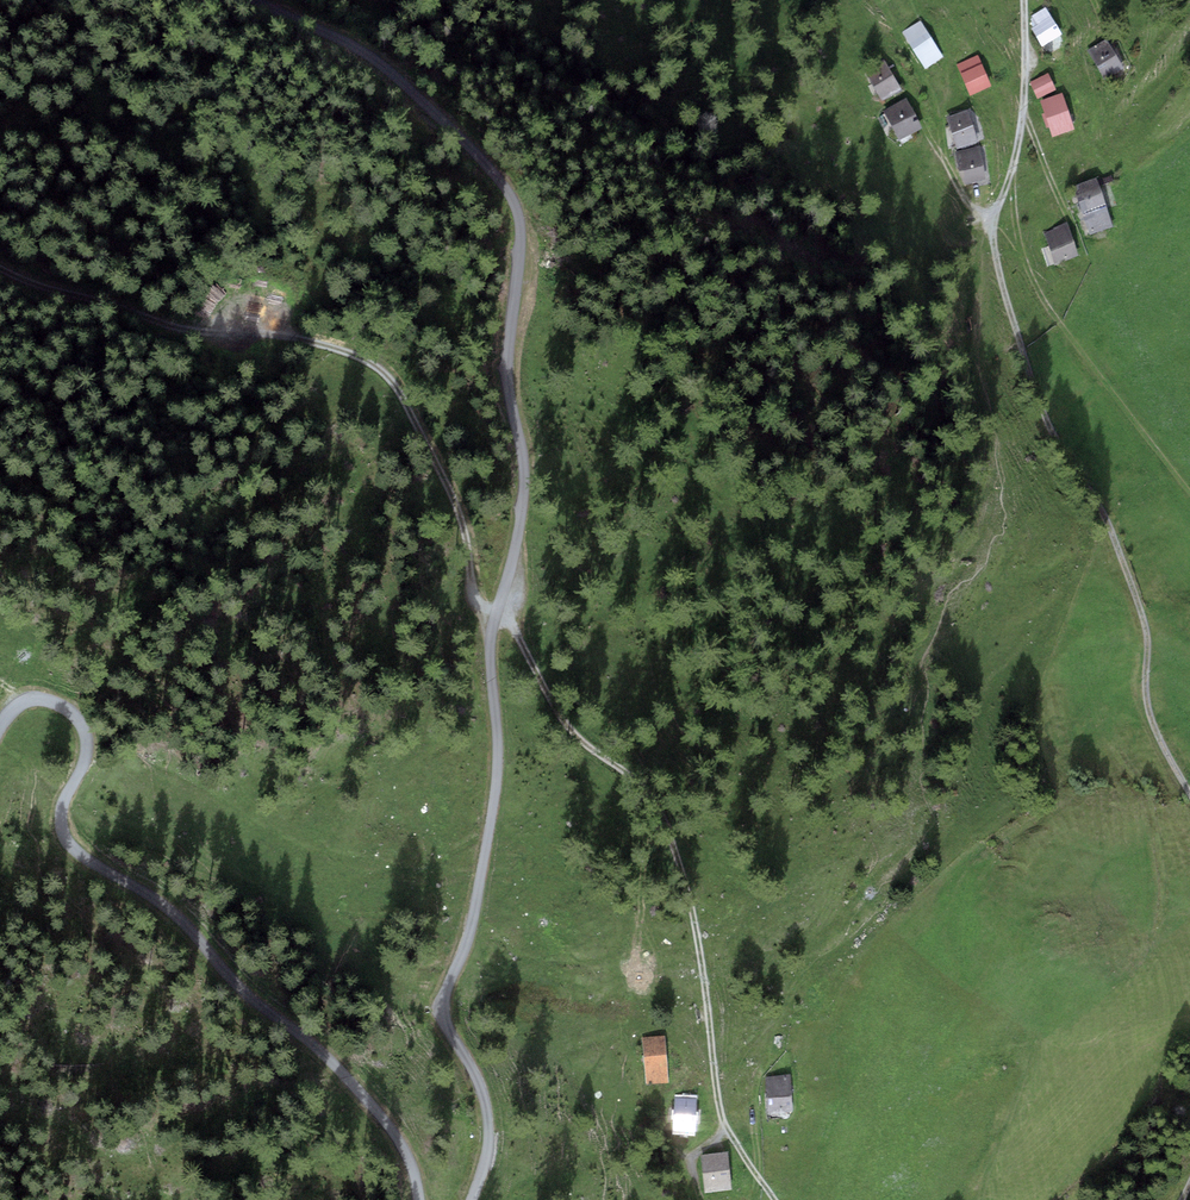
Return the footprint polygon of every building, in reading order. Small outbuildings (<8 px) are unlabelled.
[(1033,27),(1031,28),(1042,46),(1062,34),(1045,7),(1031,16),(1032,17),(1030,19),(1032,22),(1030,23),(1033,27)] [(921,20),(902,33),(925,69),(944,57),(921,20)] [(1107,39),(1088,50),(1104,79),(1123,68),(1107,39)] [(978,54),(956,64),(970,95),(992,86),(978,54)] [(881,100),(902,89),(884,58),(864,69),(881,100)] [(1048,73),(1029,82),(1037,98),(1056,89),(1048,73)] [(1062,93),(1040,100),(1052,136),(1075,129),(1062,93)] [(922,127),(906,97),(883,109),(899,139),(922,127)] [(967,109),(946,116),(957,149),(978,142),(967,109)] [(979,145),(955,151),(959,171),(963,184),(986,179),(979,145)] [(1096,177),(1073,185),(1090,234),(1114,226),(1096,177)] [(1054,228),(1044,232),(1056,263),(1079,255),(1067,222),(1053,227),(1054,228)] [(665,1035),(642,1037),(646,1084),(669,1082),(665,1035)] [(791,1074),(766,1076),(768,1112),(794,1110),(791,1074)] [(697,1098),(675,1097),(673,1131),(695,1132),(697,1098)] [(728,1152),(700,1155),(705,1192),(732,1189),(728,1152)]
